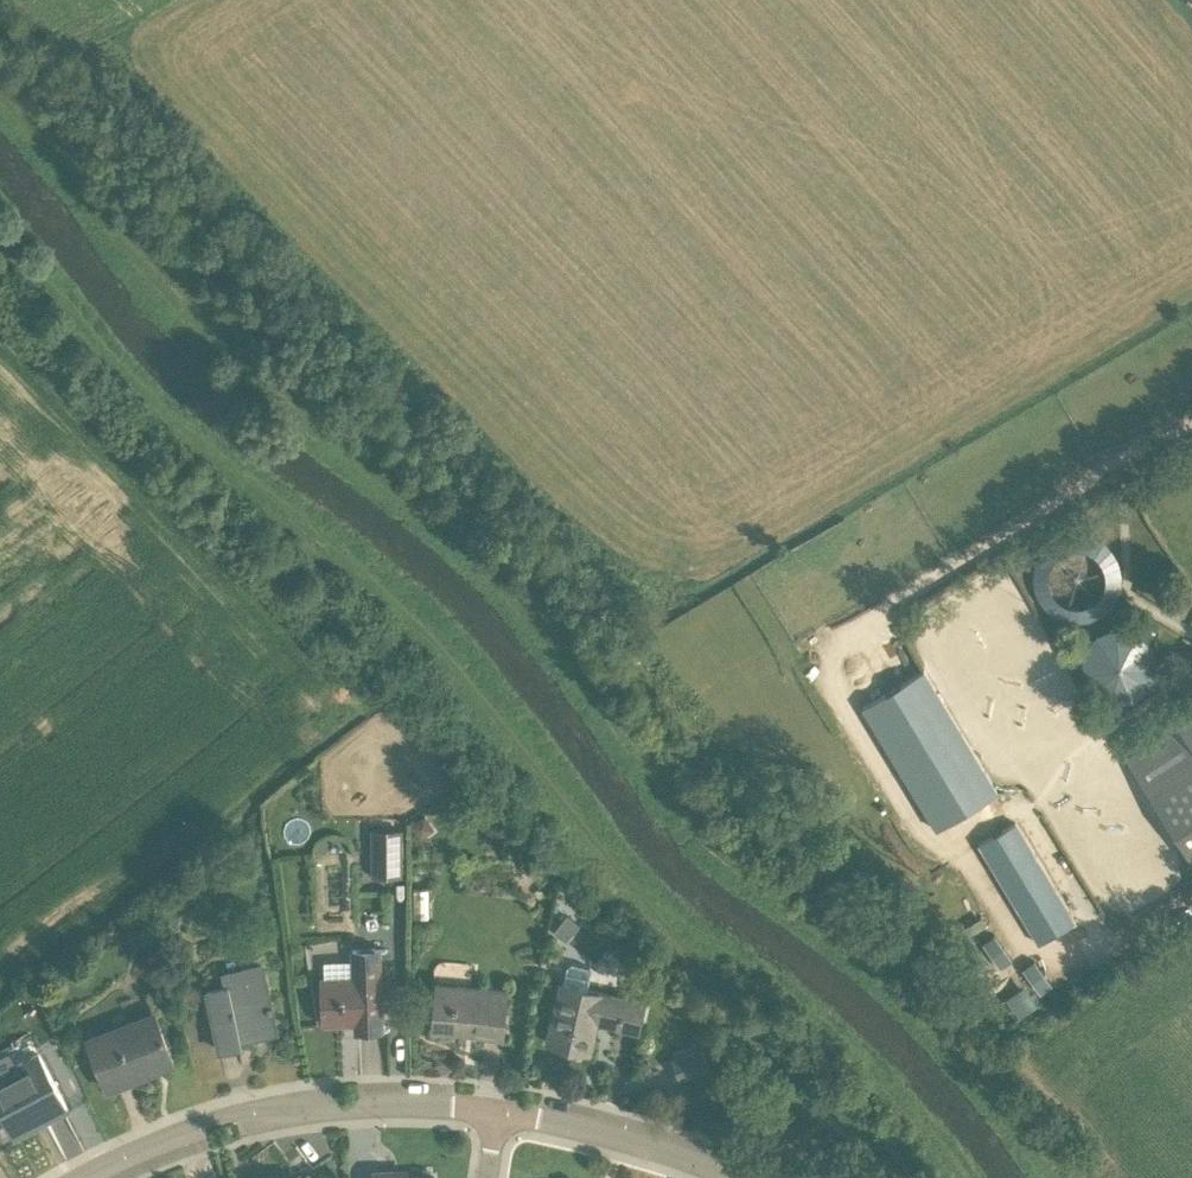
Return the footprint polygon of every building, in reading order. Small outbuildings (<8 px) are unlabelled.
[(1044,612),(1056,620),(1069,624),(1084,624),(1098,619),(1110,609),(1118,596),(1122,581),(1119,566),(1112,552),(1100,542),(1086,536),(1070,535),(1057,539),(1045,547),(1036,559),(1032,572),(1032,586),(1036,600),(1044,612)] [(1084,691),(1092,699),(1103,705),(1115,707),(1127,705),(1139,699),(1147,689),(1152,677),(1152,664),(1148,652),(1141,642),(1130,635),(1117,632),(1105,633),(1094,638),(1085,646),(1079,656),(1077,668),(1079,680),(1084,691)] [(924,670),(918,674),(863,707),(937,830),(988,799),(998,793),(924,670)] [(1187,718),(1184,714),(1165,727),(1167,731),(1124,760),(1191,863),(1191,715),(1187,718)] [(425,814),(411,824),(421,839),(435,829),(425,814)] [(1076,922),(1016,822),(979,845),(1039,944),(1076,922)] [(372,831),(372,842),(372,875),(402,874),(402,831),(372,831)] [(138,915),(133,928),(148,934),(153,921),(138,915)] [(568,915),(555,931),(566,941),(579,925),(568,915)] [(322,957),(348,955),(348,942),(321,944),(322,957)] [(353,950),(353,963),(352,963),(352,975),(322,976),(324,1023),(356,1022),(356,1029),(383,1028),(381,962),(381,949),(353,950)] [(643,999),(639,998),(641,989),(614,983),(612,991),(605,990),(605,991),(587,987),(591,970),(588,966),(571,962),(566,965),(563,976),(548,1043),(589,1052),(595,1029),(589,1028),(591,1017),(612,1022),(611,1026),(635,1032),(643,999)] [(206,988),(219,1050),(240,1045),(240,1042),(275,1035),(276,1036),(277,1036),(272,1012),(273,1012),(272,1006),(271,1007),(261,963),(218,973),(220,985),(206,988)] [(664,978),(650,965),(641,976),(655,988),(664,978)] [(474,1030),(474,1034),(502,1036),(507,987),(438,980),(434,1026),(474,1030)] [(173,1060),(154,1010),(87,1036),(108,1089),(140,1077),(139,1073),(173,1060)] [(701,1048),(673,1058),(680,1078),(708,1069),(701,1048)] [(39,1051),(16,1062),(19,1068),(0,1078),(0,1107),(14,1134),(47,1118),(47,1119),(68,1108),(39,1051)] [(393,1169),(373,1170),(374,1177),(393,1177),(393,1169)]
